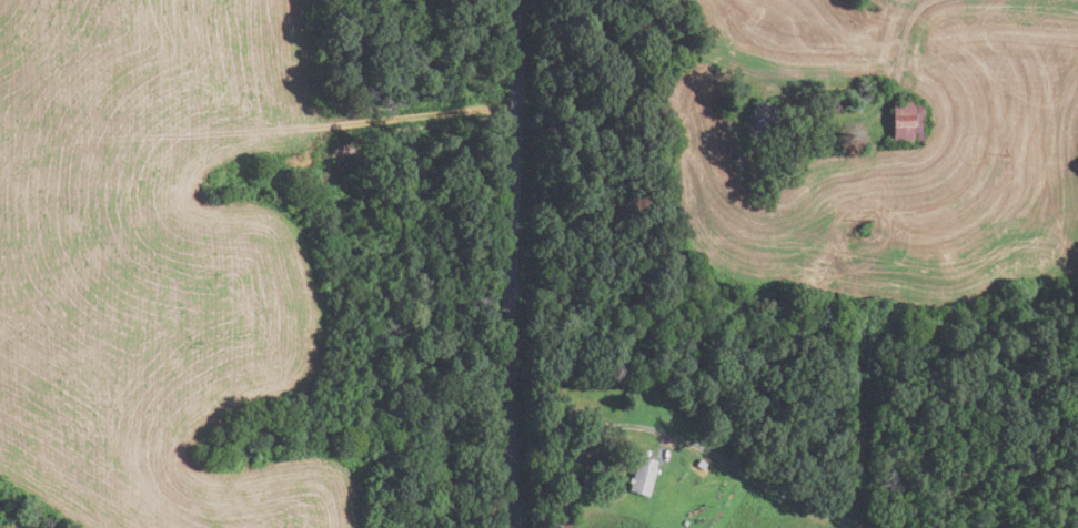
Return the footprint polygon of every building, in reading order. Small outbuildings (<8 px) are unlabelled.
[(893,102),(893,141),(923,140),(923,101),(893,102)] [(765,140),(745,140),(745,115),(747,115),(747,108),(753,108),(753,104),(775,104),(775,109),(777,109),(777,121),(765,121),(765,140)] [(735,155),(744,155),(744,165),(735,165),(735,155)] [(638,456),(632,479),(629,478),(628,483),(631,484),(628,491),(648,497),(656,471),(654,470),(656,461),(638,456)] [(703,470),(696,466),(699,459),(707,464),(703,470)]
